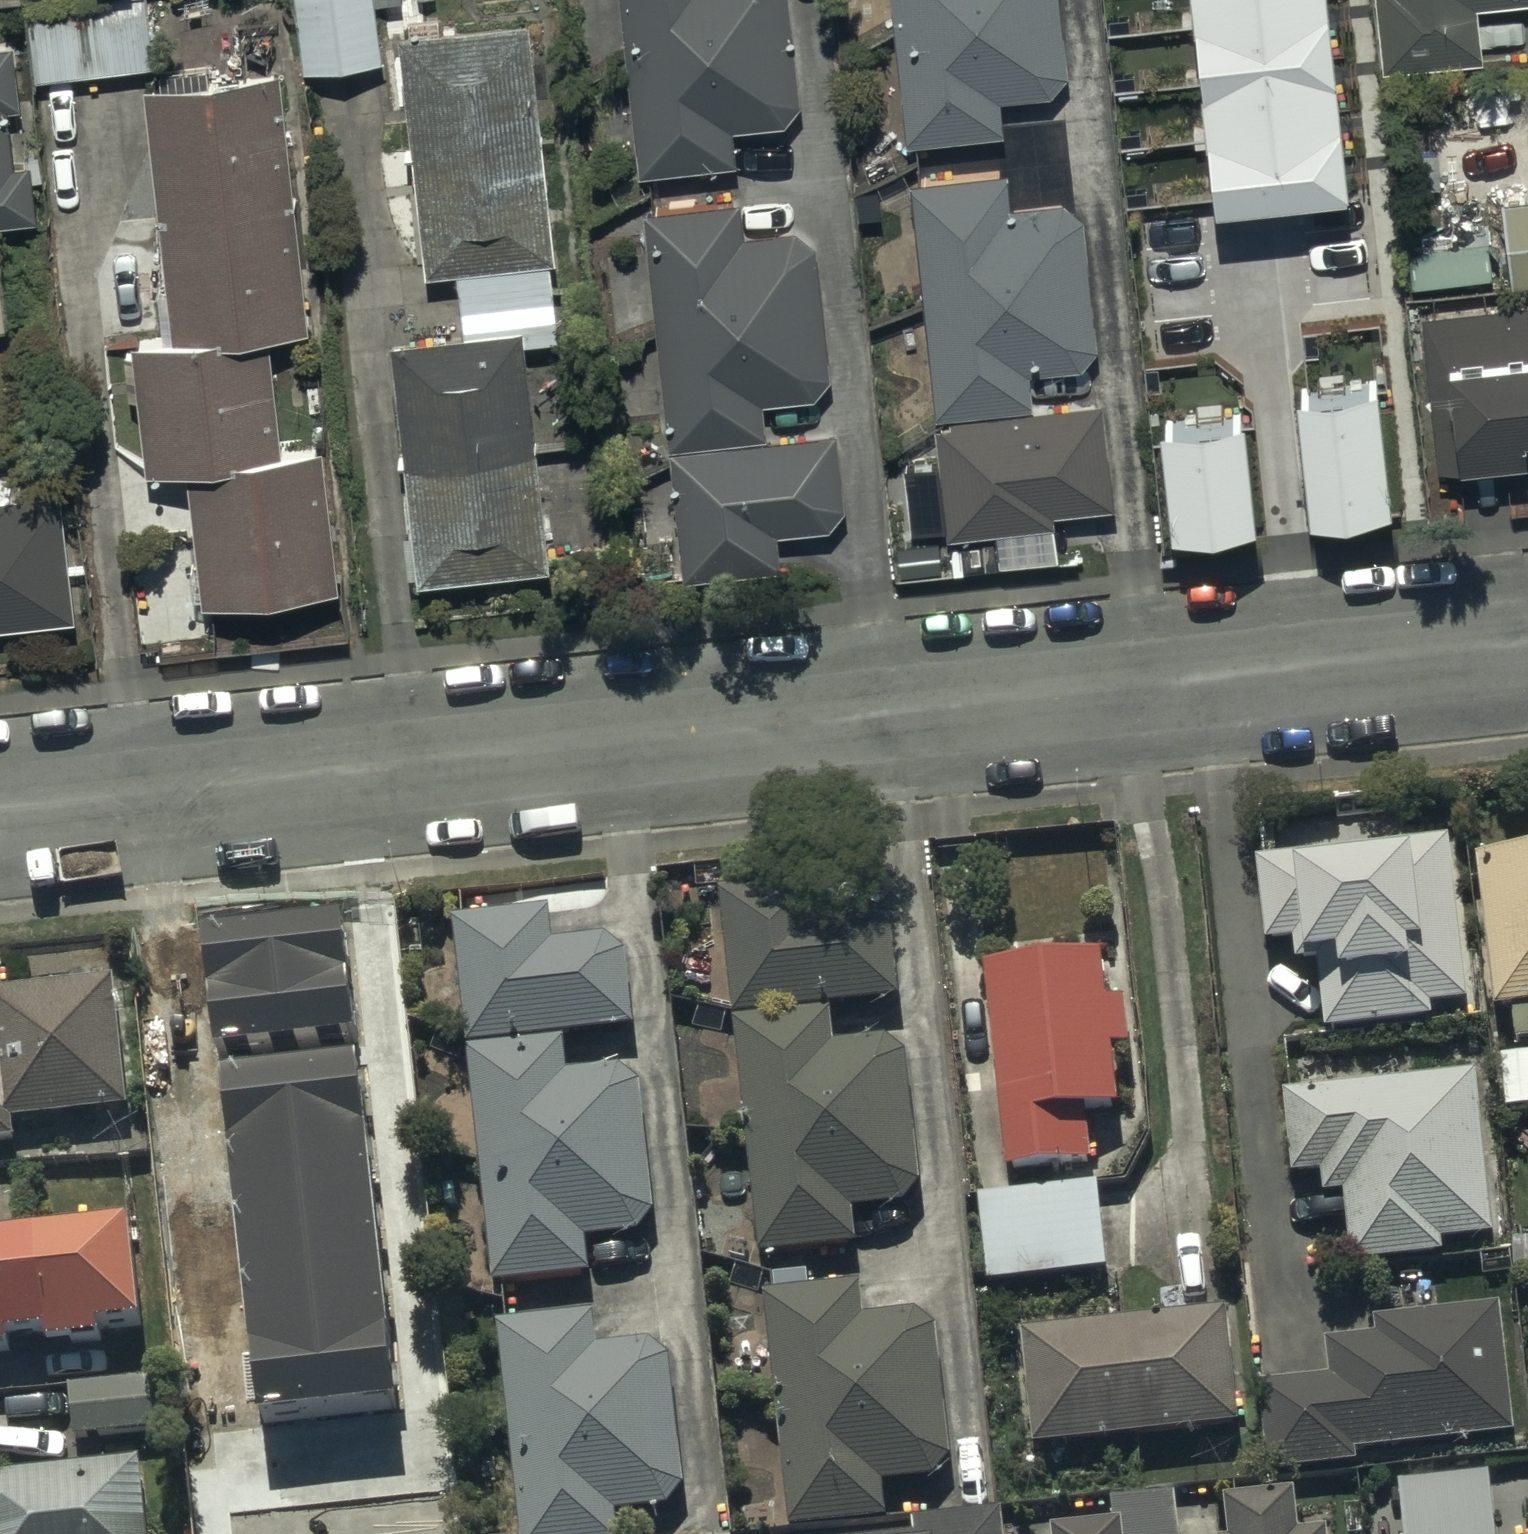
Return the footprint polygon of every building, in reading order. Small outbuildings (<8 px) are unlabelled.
[(38,70),(157,57),(151,0),(30,0),(38,70)] [(306,56),(382,47),(377,0),(300,0),(306,56)] [(642,162),(739,152),(735,119),(787,113),(802,95),(792,0),(624,0),(642,162)] [(915,130),(1000,119),(995,81),(1063,72),(1053,0),(897,0),(915,130)] [(1221,204),(1348,190),(1327,0),(1198,0),(1221,204)] [(1384,66),(1490,55),(1484,0),(1376,0),(1384,66)] [(532,9),(402,23),(429,265),(461,262),(557,253),(532,9)] [(0,39),(0,218),(39,215),(21,37),(0,39)] [(283,60),(149,75),(176,321),(271,311),(311,308),(283,60)] [(1007,168),(915,177),(939,404),(1038,394),(1035,365),(1086,359),(1101,337),(1085,207),(1062,192),(1010,197),(1007,168)] [(738,186),(642,198),(671,436),(768,428),(764,392),(817,385),(833,365),(820,233),(800,218),(742,224),(738,186)] [(1504,189),(1515,273),(1527,271),(1527,186),(1504,189)] [(557,253),(461,262),(466,327),(528,320),(563,319),(557,253)] [(1427,301),(1443,450),(1527,441),(1527,290),(1427,301)] [(176,321),(135,325),(148,453),(188,449),(285,437),(271,311),(176,321)] [(466,327),(395,334),(420,567),(553,553),(528,320),(466,327)] [(1377,380),(1301,389),(1316,521),(1392,513),(1377,380)] [(1115,491),(1104,393),(935,412),(949,529),(1059,517),(1057,497),(1115,491)] [(1242,411),(1166,419),(1179,537),(1255,529),(1242,411)] [(768,428),(671,437),(684,569),(785,559),(782,523),(834,518),(848,494),(841,420),(768,428)] [(285,437),(188,449),(205,589),(340,573),(323,433),(285,437)] [(0,489),(0,618),(76,610),(63,482),(0,489)] [(1456,831),(1258,850),(1267,940),(1294,938),(1296,960),(1319,958),(1326,1022),(1433,1012),(1432,998),(1472,994),(1456,831)] [(1484,853),(1500,1000),(1527,997),(1527,848),(1484,853)] [(811,880),(710,893),(727,1026),(892,1005),(883,932),(863,914),(816,920),(811,880)] [(546,915),(453,923),(465,1052),(630,1037),(623,962),(605,945),(550,950),(546,915)] [(344,931),(206,946),(261,1426),(398,1411),(344,931)] [(1107,946),(989,960),(1013,1159),(1095,1149),(1090,1104),(1123,1100),(1117,1042),(1136,1040),(1130,990),(1113,992),(1107,946)] [(20,1137),(17,1115),(133,1102),(118,970),(0,984),(0,1140),(20,1137)] [(819,1020),(727,1030),(753,1262),(847,1251),(844,1217),(890,1212),(907,1191),(896,1063),(875,1045),(822,1051),(819,1020)] [(564,1080),(560,1048),(467,1058),(493,1292),(589,1282),(586,1249),(634,1244),(650,1220),(635,1089),(616,1074),(564,1080)] [(1504,1227),(1486,1067),(1288,1089),(1296,1166),(1324,1163),(1327,1189),(1348,1187),(1355,1256),(1451,1245),(1449,1233),(1504,1227)] [(1089,1187),(966,1201),(975,1288),(1099,1274),(1089,1187)] [(0,1233),(0,1349),(10,1348),(9,1334),(50,1330),(52,1343),(107,1338),(106,1327),(148,1323),(139,1220),(0,1233)] [(863,1279),(768,1289),(794,1522),(889,1511),(885,1479),(937,1473),(952,1453),(937,1324),(919,1308),(867,1314),(863,1279)] [(1514,1435),(1499,1311),(1372,1327),(1374,1343),(1327,1349),(1331,1383),(1251,1392),(1262,1476),(1355,1464),(1354,1455),(1514,1435)] [(1235,1428),(1222,1316),(1009,1341),(1023,1453),(1235,1428)] [(591,1320),(495,1331),(519,1533),(615,1533),(614,1519),(662,1514),(678,1494),(664,1366),(642,1351),(594,1355),(591,1320)] [(168,1369),(72,1380),(79,1434),(174,1422),(168,1369)] [(0,1465),(0,1533),(152,1533),(143,1451),(0,1465)] [(1405,1480),(1411,1533),(1501,1533),(1494,1470),(1405,1480)] [(1055,1526),(1056,1533),(1187,1533),(1183,1486),(1114,1492),(1116,1520),(1055,1526)] [(1231,1494),(1236,1533),(1335,1533),(1334,1525),(1306,1529),(1301,1486),(1231,1494)] [(192,1515),(195,1533),(399,1533),(393,1488),(192,1515)] [(1003,1502),(913,1511),(915,1529),(861,1533),(1006,1533),(1003,1502)]
